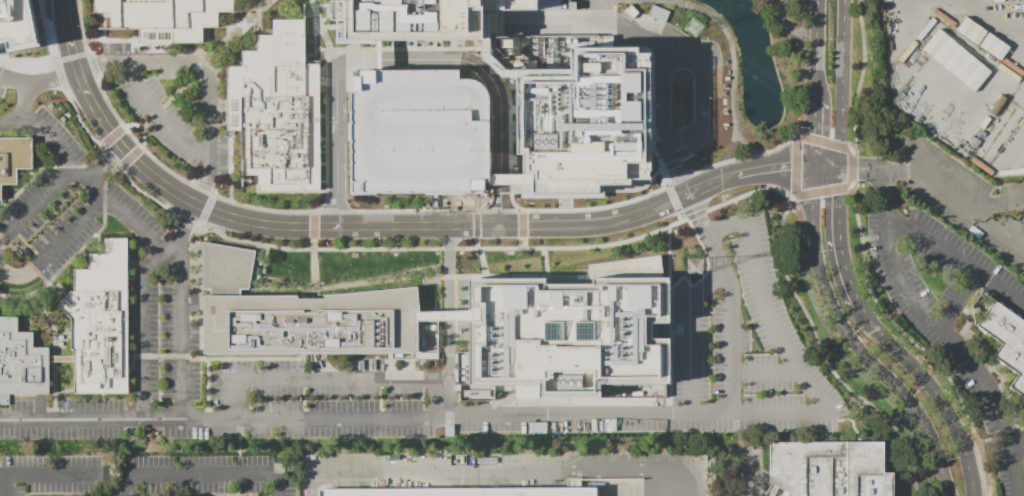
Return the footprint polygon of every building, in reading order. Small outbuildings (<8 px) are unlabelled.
[(4,42),(0,43),(0,0),(30,0),(39,45),(6,52),(4,42)] [(201,44),(201,28),(216,28),(216,12),(231,12),(231,0),(92,0),(92,14),(108,14),(108,30),(136,30),(136,44),(201,44)] [(330,19),(335,20),(334,43),(374,43),(379,43),(379,40),(488,39),(488,36),(501,35),(501,10),(574,9),(573,1),(568,1),(568,0),(330,0),(330,19)] [(964,16),(986,32),(976,46),(954,30),(964,16)] [(317,189),(318,189),(318,61),(302,61),(302,55),(302,20),(271,20),(271,36),(255,36),(255,51),(241,51),(240,51),(240,67),(225,67),(225,130),(228,130),(240,130),(240,176),(256,176),(257,180),(257,190),(317,189)] [(937,28),(990,72),(973,92),(920,48),(937,28)] [(986,32),(1009,48),(999,62),(976,46),(986,32)] [(595,35),(492,37),(492,57),(501,57),(502,69),(514,69),(514,154),(520,154),(520,174),(518,174),(519,198),(602,197),(602,184),(627,184),(628,178),(648,178),(648,176),(646,176),(646,171),(649,171),(647,53),(636,52),(635,46),(595,47),(595,35)] [(347,194),(346,91),(344,91),(344,79),(351,78),(351,75),(358,75),(358,70),(374,70),(379,70),(457,69),(457,78),(468,78),(474,80),(480,84),(485,91),(486,98),(487,181),(482,181),(482,190),(481,193),(347,194)] [(15,184),(15,168),(31,168),(31,138),(0,138),(0,184),(15,184)] [(103,239),(126,238),(127,393),(71,394),(72,351),(69,350),(69,318),(55,306),(70,290),(71,269),(87,269),(87,254),(102,254),(103,239)] [(415,286),(417,311),(413,311),(412,321),(435,321),(436,358),(383,359),(382,353),(201,354),(201,295),(208,295),(208,289),(200,289),(200,241),(253,250),(247,289),(238,289),(238,295),(295,295),(295,298),(321,298),(321,295),(415,286)] [(466,278),(543,277),(543,283),(588,283),(588,278),(585,264),(658,255),(661,277),(666,277),(666,323),(649,323),(649,338),(667,338),(667,383),(663,383),(664,397),(513,398),(513,384),(493,385),(493,398),(488,400),(457,400),(457,383),(467,383),(466,321),(477,321),(477,309),(466,309),(466,278)] [(996,302),(992,299),(974,324),(1001,342),(991,356),(993,357),(1016,374),(1007,388),(1009,389),(1009,388),(1023,398),(1023,322),(996,302)] [(47,347),(32,347),(31,331),(17,332),(17,316),(0,316),(0,394),(47,394),(47,347)] [(467,383),(466,354),(457,355),(457,383),(467,383)] [(891,473),(892,495),(788,495),(789,494),(767,481),(767,442),(882,441),(882,472),(891,473)] [(597,485),(597,495),(318,495),(318,488),(597,485)]
